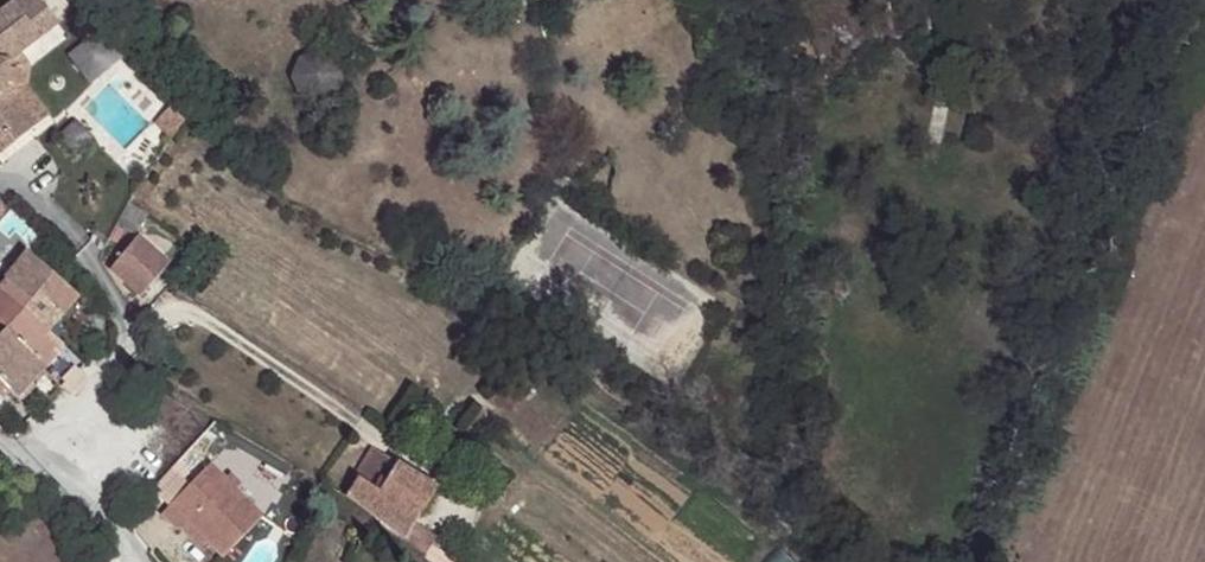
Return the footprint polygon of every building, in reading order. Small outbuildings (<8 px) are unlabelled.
[(40,126),(16,97),(5,95),(7,87),(11,88),(14,88),(17,86),(18,84),(19,82),(19,78),(18,76),(16,74),(13,73),(9,73),(10,65),(13,62),(22,55),(41,40),(34,31),(52,17),(38,0),(17,0),(0,14),(0,132),(3,132),(10,133),(18,143),(40,126)] [(58,27),(52,17),(34,31),(41,40),(58,27)] [(16,97),(40,126),(50,118),(26,88),(30,66),(22,55),(13,62),(10,65),(9,73),(13,73),(16,74),(18,76),(19,78),(19,82),(18,84),(17,86),(14,88),(11,88),(7,87),(5,95),(16,97)] [(181,111),(175,103),(157,117),(164,125),(181,111)] [(181,111),(164,125),(171,134),(182,112),(181,111)] [(18,143),(10,133),(3,132),(0,132),(0,158),(18,143)] [(123,224),(128,227),(136,233),(149,214),(134,203),(123,224)] [(123,224),(114,240),(119,243),(128,227),(123,224)] [(141,240),(114,271),(128,283),(144,297),(171,266),(141,240)] [(3,289),(26,310),(40,297),(65,320),(82,301),(32,255),(3,289)] [(8,330),(26,310),(3,289),(0,293),(0,321),(8,330)] [(26,310),(51,334),(65,320),(40,297),(26,310)] [(8,330),(47,372),(61,356),(46,339),(51,334),(26,310),(8,330)] [(8,330),(0,321),(0,339),(8,330)] [(19,400),(47,372),(8,330),(0,339),(0,378),(3,382),(11,392),(19,400)] [(11,392),(3,382),(0,378),(0,403),(11,392)] [(348,500),(428,555),(437,539),(418,525),(439,489),(378,450),(348,500)] [(208,543),(223,557),(263,517),(236,490),(225,479),(211,465),(162,515),(178,530),(181,528),(187,522),(208,543)] [(230,475),(225,479),(236,490),(241,486),(230,475)] [(208,543),(187,522),(181,528),(202,550),(208,543)] [(448,554),(434,545),(428,555),(438,561),(443,561),(448,554)]
